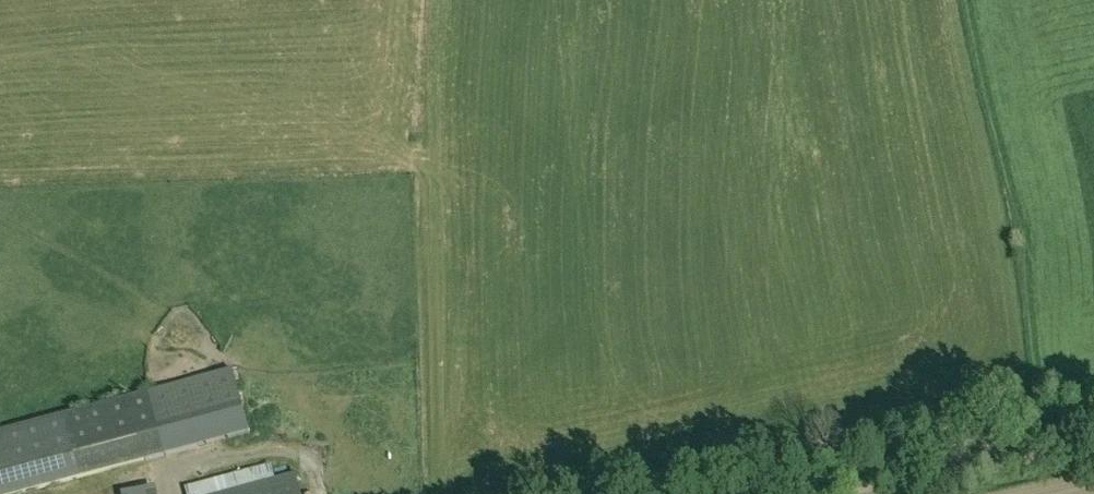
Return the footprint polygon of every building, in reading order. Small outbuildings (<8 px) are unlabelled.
[(234,370),(0,431),(0,493),(20,493),(251,433),(234,370)]
